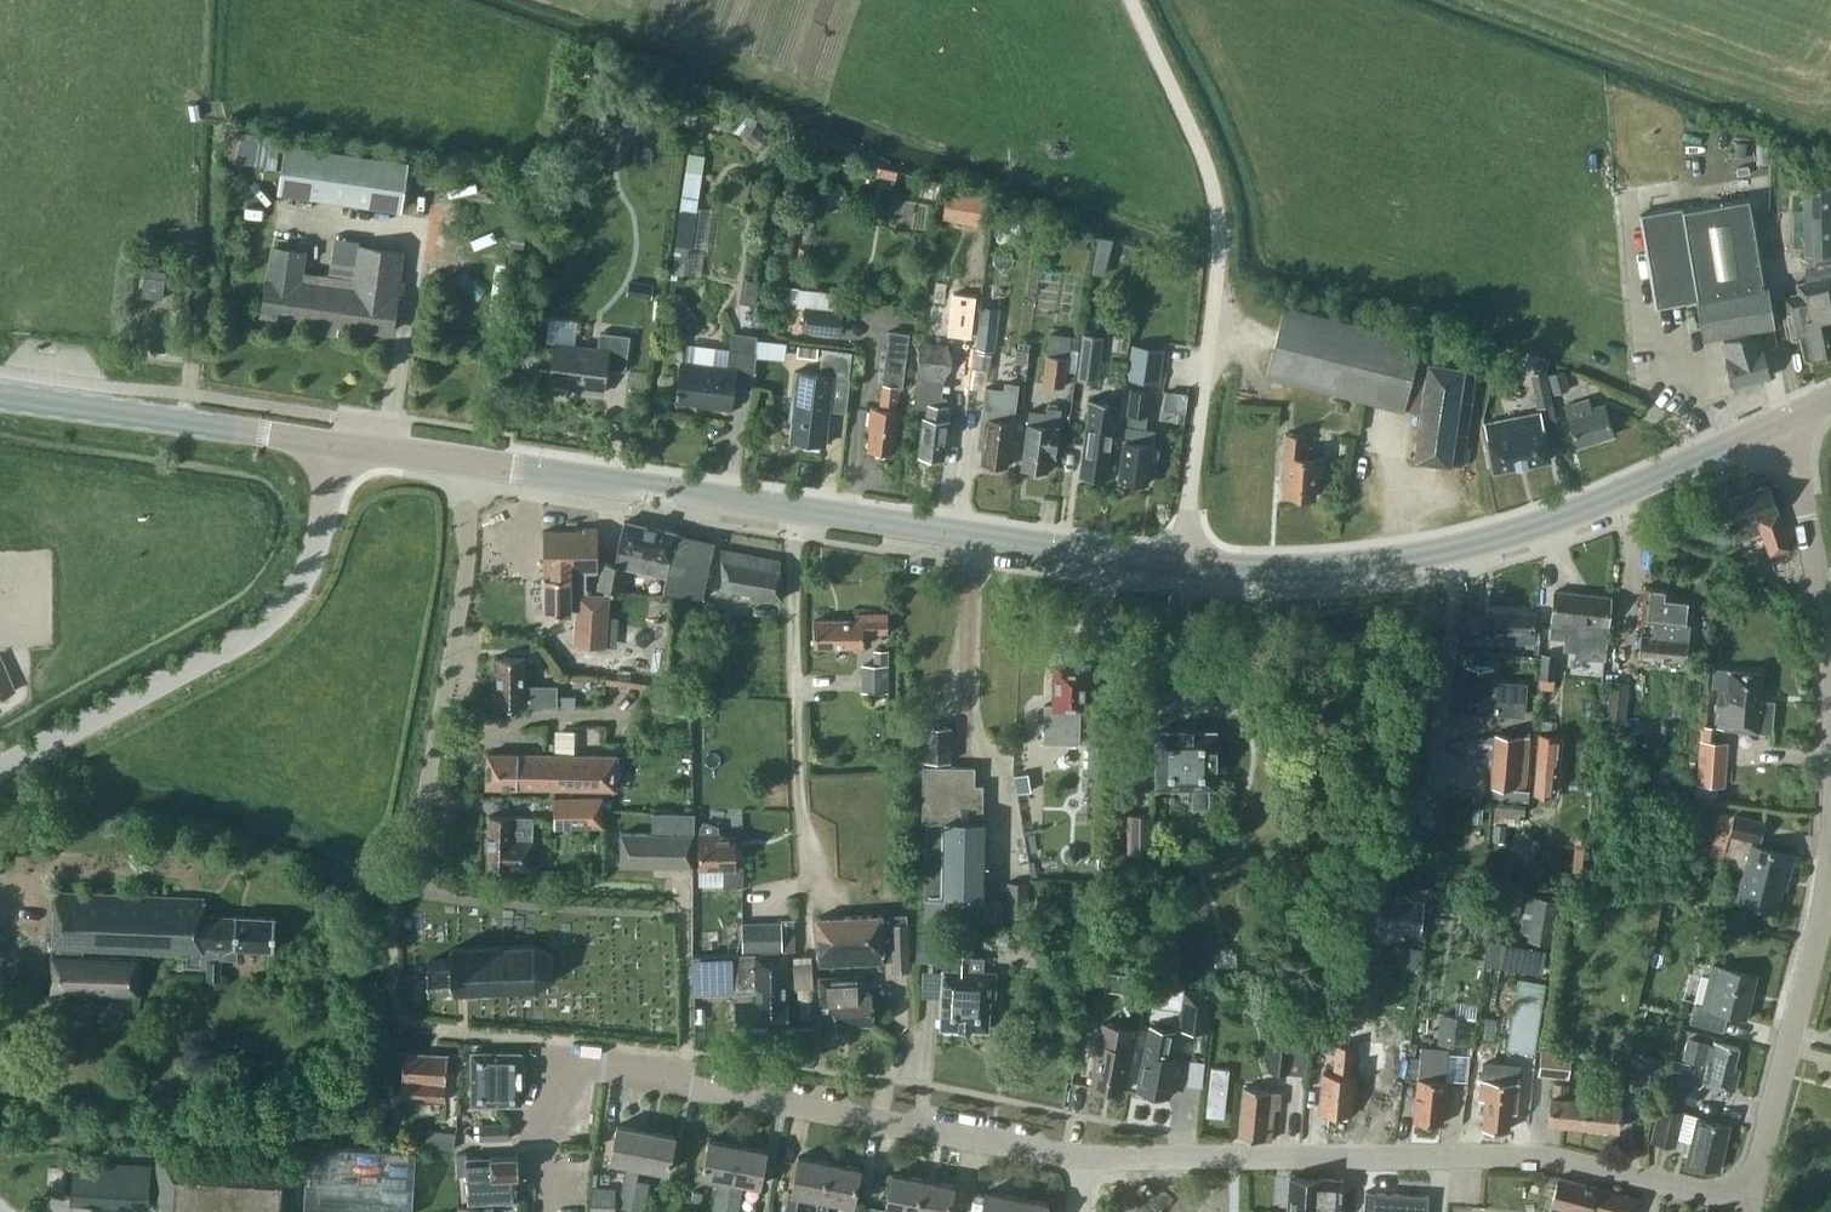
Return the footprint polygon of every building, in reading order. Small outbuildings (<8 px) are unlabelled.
[(761,150),(771,137),(755,125),(746,137),(761,150)] [(279,192),(399,210),(406,161),(286,144),(279,192)] [(900,190),(921,189),(920,170),(899,171),(900,190)] [(1803,197),(1806,281),(1797,283),(1799,293),(1783,296),(1792,338),(1800,337),(1804,358),(1830,353),(1830,349),(1826,324),(1830,323),(1830,278),(1830,277),(1830,180),(1805,181),(1806,197),(1803,197)] [(927,184),(924,199),(933,200),(936,186),(927,184)] [(968,221),(982,223),(987,194),(973,192),(968,221)] [(1682,206),(1640,212),(1656,305),(1696,299),(1703,336),(1773,324),(1767,284),(1763,285),(1749,197),(1682,208),(1682,206)] [(691,246),(696,212),(679,210),(675,244),(688,246),(691,246)] [(1111,268),(1115,244),(1095,241),(1091,264),(1111,268)] [(687,256),(688,246),(675,244),(673,254),(687,256)] [(262,312),(392,330),(397,297),(395,297),(401,251),(361,245),(356,279),(301,271),(304,250),(273,246),(269,278),(267,278),(262,312)] [(684,275),(687,256),(673,254),(671,273),(684,275)] [(797,258),(797,256),(777,255),(775,285),(800,287),(802,259),(797,258)] [(145,266),(141,294),(163,297),(167,269),(145,266)] [(741,292),(756,295),(759,280),(743,277),(741,292)] [(650,298),(653,284),(628,280),(626,294),(650,298)] [(800,287),(800,304),(846,302),(845,285),(800,287)] [(1403,409),(1403,408),(1420,412),(1430,360),(1416,357),(1421,338),(1284,304),(1266,374),(1403,409)] [(840,335),(843,309),(806,305),(803,331),(840,335)] [(994,349),(997,324),(979,322),(976,347),(994,349)] [(889,330),(885,359),(905,361),(908,332),(889,330)] [(1727,355),(1725,356),(1733,385),(1769,375),(1761,346),(1760,346),(1756,331),(1723,340),(1727,355)] [(606,368),(625,370),(629,336),(600,332),(598,348),(554,342),(549,382),(572,385),(571,388),(603,392),(606,368)] [(1043,384),(1063,386),(1068,348),(1070,335),(1049,332),(1043,384)] [(681,361),(675,406),(730,412),(733,386),(751,389),(756,352),(754,351),(756,336),(732,333),(730,348),(728,348),(726,367),(681,361)] [(1077,378),(1098,380),(1103,336),(1082,333),(1077,378)] [(1078,349),(1080,336),(1070,335),(1068,348),(1078,349)] [(944,377),(950,368),(951,357),(947,344),(920,342),(914,404),(926,406),(925,417),(923,417),(919,455),(943,458),(945,441),(947,442),(949,420),(945,420),(947,405),(946,405),(947,396),(942,395),(944,377)] [(1140,345),(1131,344),(1127,378),(1156,382),(1158,365),(1138,362),(1140,345)] [(817,358),(818,347),(797,345),(796,355),(817,358)] [(789,419),(792,420),(790,440),(825,444),(833,376),(847,378),(851,351),(823,348),(820,373),(795,370),(789,419)] [(1027,362),(1028,350),(1015,348),(1014,361),(1027,362)] [(1477,357),(1431,351),(1430,360),(1420,412),(1417,426),(1413,458),(1462,465),(1476,368),(1477,357)] [(989,370),(991,353),(977,352),(975,368),(989,370)] [(1530,371),(1537,407),(1552,404),(1545,369),(1530,371)] [(1553,393),(1569,389),(1563,370),(1548,374),(1553,393)] [(871,406),(869,424),(872,425),(869,449),(892,452),(894,434),(897,434),(900,410),(895,409),(898,385),(883,383),(880,407),(871,406)] [(1156,449),(1153,444),(1152,444),(1152,443),(1151,443),(1153,431),(1144,429),(1145,415),(1149,390),(1147,390),(1131,388),(1127,413),(1128,413),(1126,427),(1125,427),(1124,440),(1119,480),(1146,483),(1150,459),(1150,458),(1151,458),(1156,454),(1156,449)] [(1189,408),(1190,389),(1167,388),(1167,408),(1189,408)] [(1588,398),(1564,405),(1577,445),(1614,434),(1604,403),(1591,407),(1588,398)] [(1079,475),(1107,478),(1116,402),(1092,399),(1090,416),(1087,416),(1079,475)] [(983,404),(978,447),(983,448),(981,463),(984,463),(987,467),(993,468),(997,465),(1007,466),(1015,408),(983,404)] [(1058,426),(1060,408),(1046,406),(1045,412),(1029,410),(1021,468),(1032,469),(1034,473),(1041,473),(1044,471),(1047,471),(1049,456),(1055,456),(1059,426),(1058,426)] [(1550,459),(1541,411),(1483,422),(1492,470),(1550,459)] [(1302,455),(1302,444),(1305,444),(1306,434),(1285,432),(1283,469),(1285,469),(1283,494),(1314,497),(1316,474),(1322,475),(1323,457),(1302,455)] [(1722,501),(1736,540),(1760,531),(1769,555),(1774,571),(1792,569),(1786,549),(1790,547),(1768,484),(1722,501)] [(604,562),(598,589),(605,589),(613,590),(621,591),(626,567),(660,574),(669,530),(624,520),(614,565),(604,562)] [(585,571),(598,571),(597,527),(583,527),(583,530),(543,530),(543,571),(544,571),(544,612),(570,612),(570,607),(576,607),(573,644),(606,646),(609,595),(612,595),(613,590),(605,589),(605,592),(587,592),(587,589),(585,589),(585,571)] [(715,540),(669,530),(660,574),(666,576),(662,593),(703,598),(715,540)] [(721,549),(723,587),(782,598),(779,561),(779,560),(721,549)] [(1644,585),(1641,619),(1653,620),(1651,636),(1640,635),(1638,657),(1686,661),(1690,622),(1685,622),(1687,594),(1667,593),(1668,587),(1644,585)] [(1610,595),(1554,590),(1551,627),(1566,629),(1565,636),(1606,639),(1610,595)] [(1490,635),(1490,641),(1533,643),(1534,612),(1491,611),(1491,616),(1466,615),(1466,635),(1490,635)] [(856,619),(814,619),(814,646),(864,645),(863,632),(888,632),(887,612),(856,613),(856,619)] [(888,664),(888,649),(874,649),(874,664),(888,664)] [(1539,678),(1554,679),(1556,654),(1541,653),(1539,678)] [(15,689),(0,655),(0,696),(15,689)] [(495,656),(494,705),(557,705),(557,684),(526,684),(526,656),(495,656)] [(862,690),(888,690),(888,664),(874,664),(862,664),(862,690)] [(1492,681),(1493,666),(1466,664),(1462,711),(1495,713),(1524,715),(1526,682),(1492,681)] [(1087,669),(1055,667),(1054,704),(1044,704),(1042,742),(1078,744),(1080,709),(1085,710),(1087,669)] [(1761,672),(1714,668),(1712,684),(1719,685),(1715,726),(1733,728),(1771,732),(1773,701),(1767,700),(1767,701),(1758,700),(1761,672)] [(1610,680),(1605,730),(1623,732),(1628,682),(1610,680)] [(560,705),(575,705),(575,695),(560,695),(560,705)] [(926,761),(950,761),(950,725),(926,725),(926,761)] [(1714,740),(1715,726),(1701,725),(1700,739),(1714,740)] [(1192,808),(1209,808),(1209,787),(1216,787),(1215,730),(1191,730),(1191,726),(1180,726),(1180,730),(1156,730),(1156,787),(1192,787),(1192,808)] [(1538,732),(1533,793),(1552,795),(1558,734),(1538,732)] [(1495,733),(1490,786),(1524,789),(1529,736),(1495,733)] [(1697,782),(1725,785),(1729,741),(1714,740),(1700,739),(1697,782)] [(1108,774),(1109,744),(1088,743),(1087,773),(1108,774)] [(486,785),(553,787),(553,754),(487,752),(486,785)] [(616,755),(553,754),(553,787),(615,788),(616,755)] [(973,767),(926,766),(923,820),(926,820),(924,920),(1003,921),(1003,899),(982,898),(983,820),(980,820),(981,794),(972,794),(973,767)] [(593,826),(603,825),(603,796),(592,796),(554,797),(555,826),(593,825),(593,826)] [(1523,813),(1524,804),(1495,801),(1494,812),(1519,814),(1519,813),(1523,813)] [(653,832),(621,832),(620,863),(691,865),(691,870),(692,870),(693,813),(653,812),(653,832)] [(1518,824),(1519,814),(1494,812),(1493,822),(1506,823),(1518,824)] [(1150,813),(1135,813),(1127,814),(1128,853),(1151,852),(1150,813)] [(1734,814),(1729,834),(1758,841),(1763,821),(1734,814)] [(487,866),(532,867),(533,816),(488,815),(487,866)] [(742,866),(735,866),(735,836),(719,836),(719,832),(718,832),(718,827),(702,822),(699,828),(699,867),(724,867),(724,885),(726,885),(726,886),(742,885),(742,866)] [(1504,841),(1506,823),(1493,822),(1491,839),(1504,841)] [(1587,842),(1588,827),(1574,826),(1573,841),(1587,842)] [(1525,863),(1540,843),(1522,829),(1507,849),(1525,863)] [(1737,900),(1775,910),(1784,874),(1789,875),(1794,855),(1751,844),(1737,900)] [(1079,852),(1075,847),(1069,847),(1064,851),(1064,857),(1067,861),(1074,862),(1078,858),(1079,852)] [(1006,914),(1026,915),(1028,882),(1008,881),(1006,914)] [(1496,912),(1526,913),(1526,883),(1497,883),(1496,912)] [(237,958),(237,946),(273,948),(275,917),(235,915),(204,914),(205,898),(55,891),(50,990),(138,994),(140,957),(84,954),(84,948),(188,953),(188,964),(209,965),(208,975),(219,976),(220,957),(237,958)] [(1422,900),(1379,896),(1376,925),(1419,929),(1422,900)] [(1550,943),(1557,900),(1534,896),(1527,939),(1550,943)] [(815,917),(818,964),(882,961),(882,950),(883,950),(881,914),(815,917)] [(741,921),(743,951),(782,948),(781,919),(741,921)] [(891,923),(893,971),(909,970),(907,923),(891,923)] [(916,960),(947,961),(948,932),(917,931),(916,960)] [(942,997),(941,1026),(987,1029),(989,1000),(994,1000),(996,971),(969,969),(970,940),(956,939),(954,970),(943,969),(942,997)] [(1499,966),(1503,943),(1489,940),(1485,964),(1499,966)] [(451,980),(452,990),(534,987),(534,988),(536,987),(552,977),(553,977),(552,974),(553,955),(552,953),(552,954),(535,945),(535,944),(533,944),(450,948),(450,958),(429,959),(430,982),(451,980)] [(734,1000),(735,1030),(789,1028),(787,951),(692,955),(693,993),(753,991),(753,999),(734,1000)] [(1756,975),(1712,964),(1702,1005),(1694,1003),(1690,1021),(1723,1030),(1727,1013),(1745,1017),(1756,975)] [(851,1022),(871,1021),(869,991),(864,991),(864,974),(819,976),(821,1026),(851,1025),(851,1022)] [(1534,1053),(1545,983),(1517,978),(1506,1049),(1534,1053)] [(1085,1014),(1102,1016),(1106,989),(1089,986),(1085,1014)] [(799,1017),(810,1017),(809,987),(797,987),(799,1017)] [(1214,997),(1186,991),(1178,1027),(1207,1033),(1214,997)] [(1643,1022),(1646,1006),(1637,1004),(1634,1020),(1643,1022)] [(1439,1012),(1437,1042),(1470,1045),(1472,1015),(1439,1012)] [(1122,1091),(1133,1028),(1102,1022),(1090,1085),(1122,1091)] [(1164,1054),(1169,1029),(1150,1025),(1141,1070),(1142,1070),(1138,1090),(1152,1093),(1151,1096),(1162,1098),(1163,1095),(1167,1096),(1172,1073),(1174,1074),(1177,1062),(1174,1062),(1175,1056),(1164,1054)] [(1268,1070),(1287,1073),(1291,1038),(1272,1036),(1268,1070)] [(1703,1060),(1708,1061),(1702,1083),(1734,1090),(1739,1069),(1733,1067),(1738,1047),(1713,1040),(1712,1045),(1707,1044),(1708,1041),(1690,1037),(1685,1059),(1703,1063),(1703,1060)] [(1417,1077),(1413,1120),(1441,1123),(1446,1079),(1445,1079),(1448,1048),(1421,1045),(1420,1057),(1418,1077),(1417,1077)] [(1541,1048),(1538,1073),(1568,1076),(1571,1052),(1541,1048)] [(404,1052),(402,1079),(400,1097),(444,1100),(448,1055),(404,1052)] [(472,1103),(521,1103),(521,1052),(472,1052),(472,1103)] [(1345,1053),(1340,1113),(1379,1117),(1385,1056),(1345,1053)] [(1638,1083),(1658,1085),(1662,1056),(1641,1054),(1638,1083)] [(1418,1077),(1420,1057),(1410,1056),(1408,1076),(1417,1077),(1418,1077)] [(1670,1074),(1684,1078),(1688,1064),(1674,1060),(1670,1074)] [(1481,1078),(1479,1097),(1485,1098),(1483,1127),(1507,1129),(1509,1110),(1515,1111),(1517,1081),(1519,1067),(1504,1065),(1502,1080),(1481,1078)] [(1685,1101),(1694,1104),(1699,1085),(1669,1077),(1663,1101),(1683,1106),(1685,1101)] [(1548,1121),(1582,1125),(1585,1099),(1565,1097),(1567,1082),(1554,1081),(1552,1095),(1550,1095),(1548,1121)] [(1239,1135),(1270,1139),(1274,1107),(1279,1107),(1280,1091),(1244,1086),(1239,1135)] [(1604,1101),(1585,1099),(1582,1125),(1616,1128),(1619,1102),(1617,1102),(1619,1088),(1606,1086),(1604,1101)] [(1651,1139),(1674,1144),(1676,1137),(1682,1111),(1659,1106),(1651,1139)] [(1690,1140),(1686,1160),(1719,1168),(1729,1125),(1696,1117),(1697,1115),(1682,1111),(1676,1137),(1690,1140)] [(510,1121),(479,1122),(479,1139),(511,1138),(510,1121)] [(619,1205),(631,1208),(637,1179),(639,1165),(646,1129),(617,1124),(610,1159),(627,1162),(619,1205)] [(453,1148),(455,1133),(426,1129),(424,1145),(453,1148)] [(675,1135),(646,1129),(639,1165),(668,1170),(675,1135)] [(737,1144),(708,1138),(702,1174),(719,1177),(712,1211),(725,1211),(737,1144)] [(158,1151),(155,1207),(164,1208),(163,1211),(324,1211),(324,1209),(380,1211),(412,1211),(416,1150),(305,1144),(304,1160),(159,1152),(159,1151),(158,1151)] [(737,1144),(725,1211),(737,1211),(743,1181),(760,1185),(766,1149),(737,1144)] [(468,1201),(517,1199),(516,1174),(519,1174),(518,1155),(467,1157),(467,1151),(455,1151),(456,1173),(467,1172),(468,1201)] [(818,1197),(822,1198),(829,1161),(798,1155),(791,1191),(788,1190),(784,1211),(795,1211),(799,1193),(818,1197)] [(822,1198),(818,1197),(815,1211),(826,1211),(829,1199),(853,1204),(860,1167),(829,1161),(822,1198)] [(71,1202),(149,1207),(151,1167),(73,1163),(71,1202)] [(897,1211),(916,1211),(923,1179),(892,1173),(885,1208),(882,1208),(881,1211),(892,1211),(897,1211)] [(1342,1178),(1320,1177),(1320,1179),(1290,1177),(1288,1211),(1340,1211),(1342,1178)] [(1639,1197),(1558,1177),(1551,1205),(1573,1211),(1635,1211),(1639,1197)] [(637,1179),(631,1208),(643,1210),(648,1181),(637,1179)] [(916,1211),(948,1211),(954,1184),(923,1179),(916,1211)] [(590,1211),(614,1211),(615,1190),(591,1189),(590,1211)] [(1428,1194),(1365,1190),(1364,1211),(1427,1211),(1428,1194)] [(1017,1196),(986,1191),(982,1211),(1014,1211),(1017,1196)] [(1014,1211),(1046,1211),(1047,1202),(1017,1196),(1014,1211)] [(1218,1201),(1182,1200),(1182,1211),(1218,1211),(1218,1201)]
